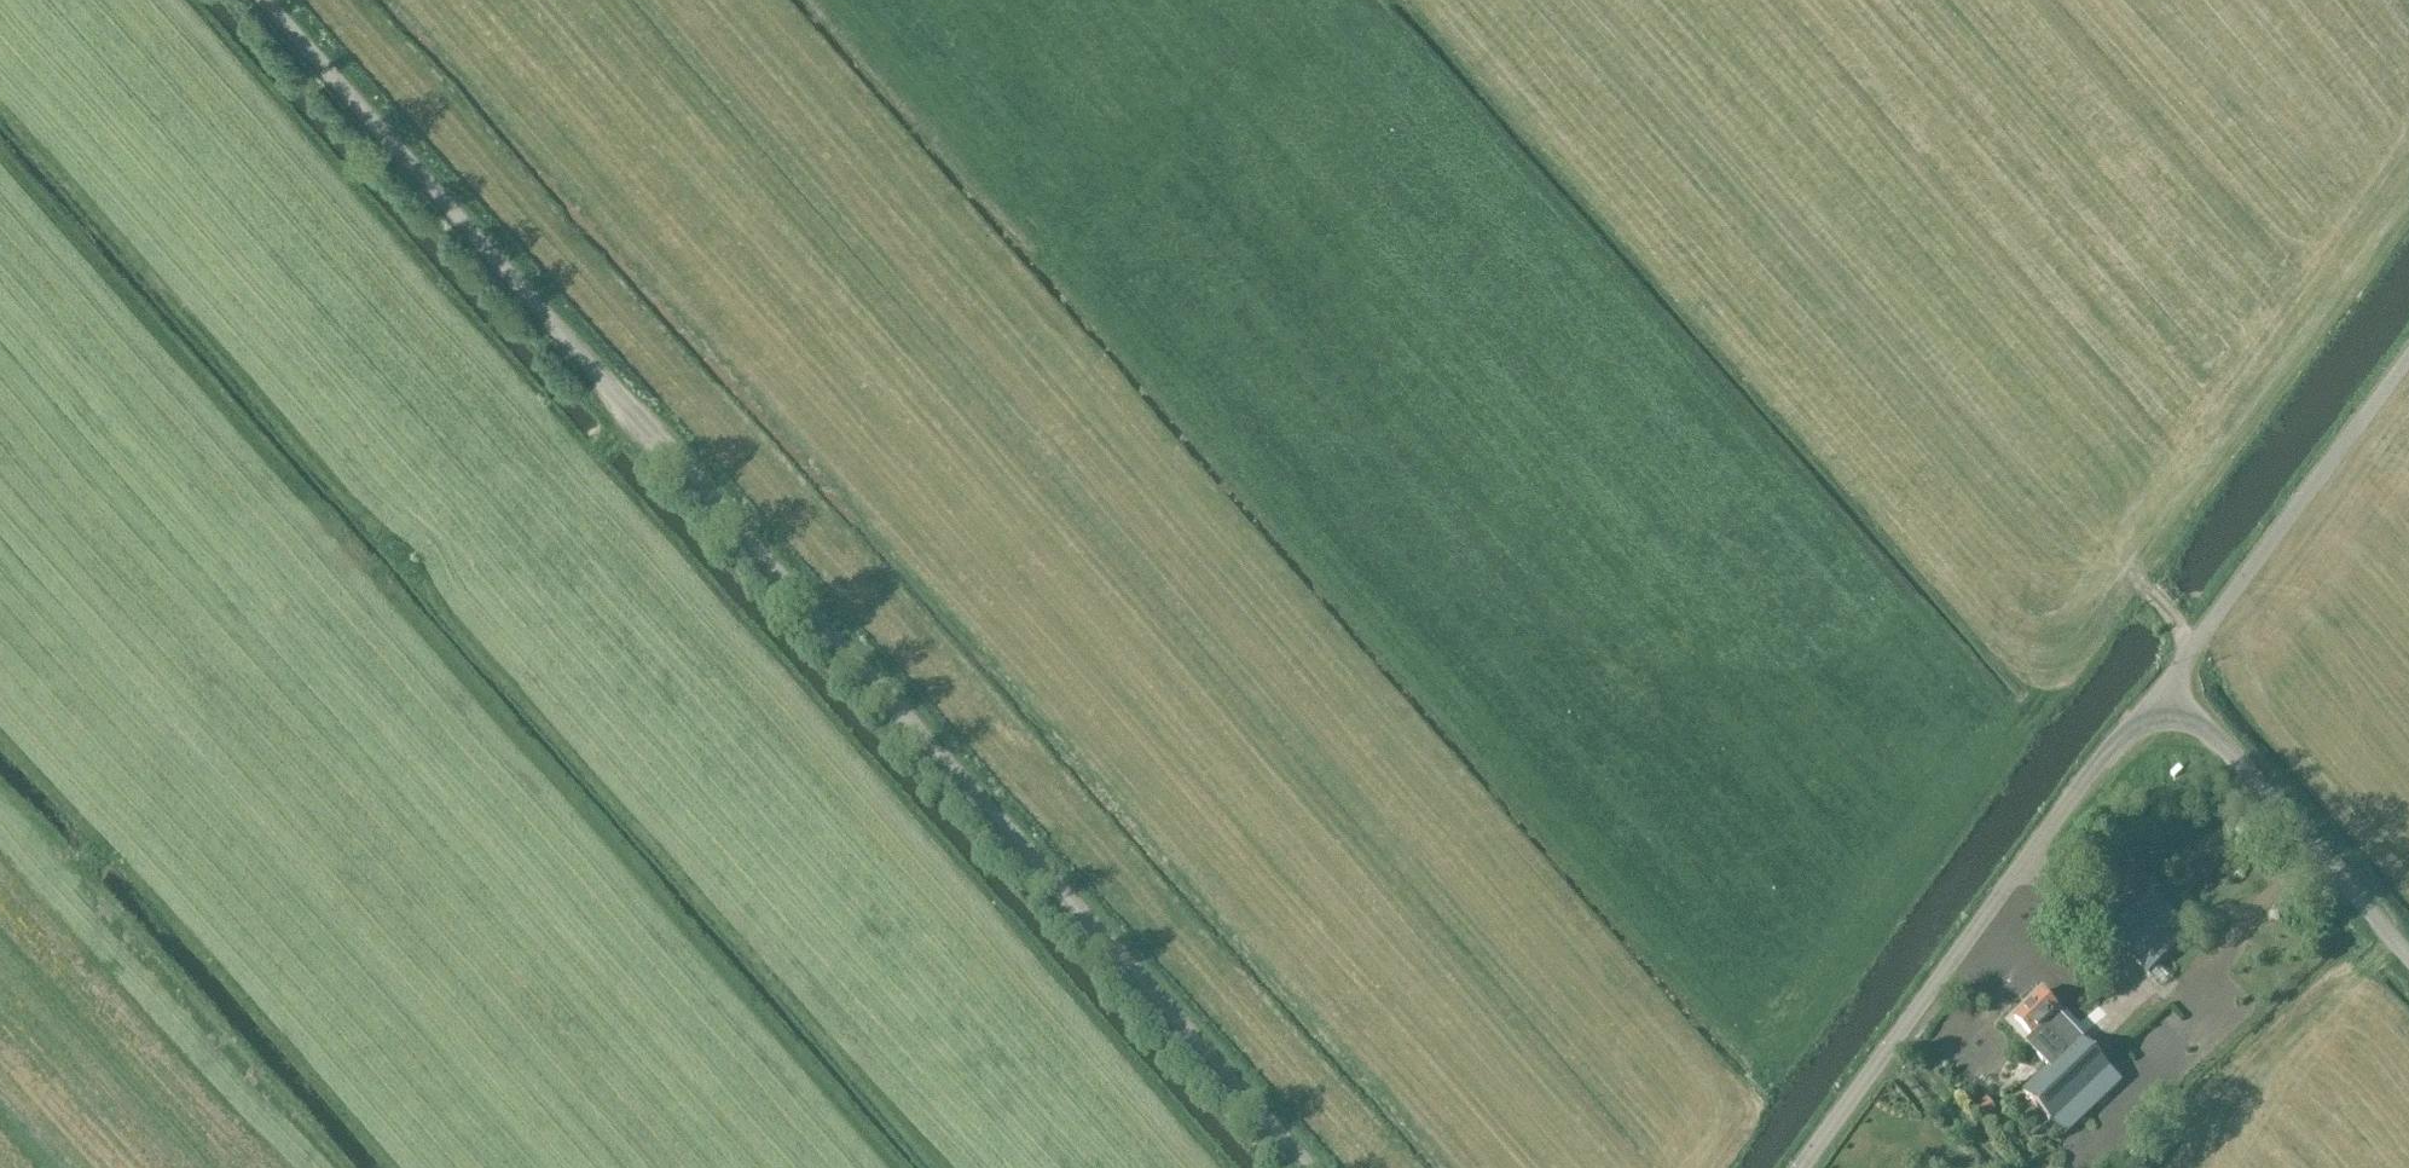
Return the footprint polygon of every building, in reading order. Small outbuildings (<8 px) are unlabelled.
[(2089,875),(2102,902),(2150,881),(2137,853),(2089,875)] [(2148,975),(2192,934),(2154,892),(2110,932),(2148,975)] [(2015,1020),(2033,1038),(2027,1044),(2051,1069),(2039,1080),(2024,1095),(2065,1138),(2122,1083),(2058,1016),(2060,1015),(2041,995),(2015,1020)] [(1998,1113),(1988,1100),(1976,1109),(1986,1122),(1998,1113)]
